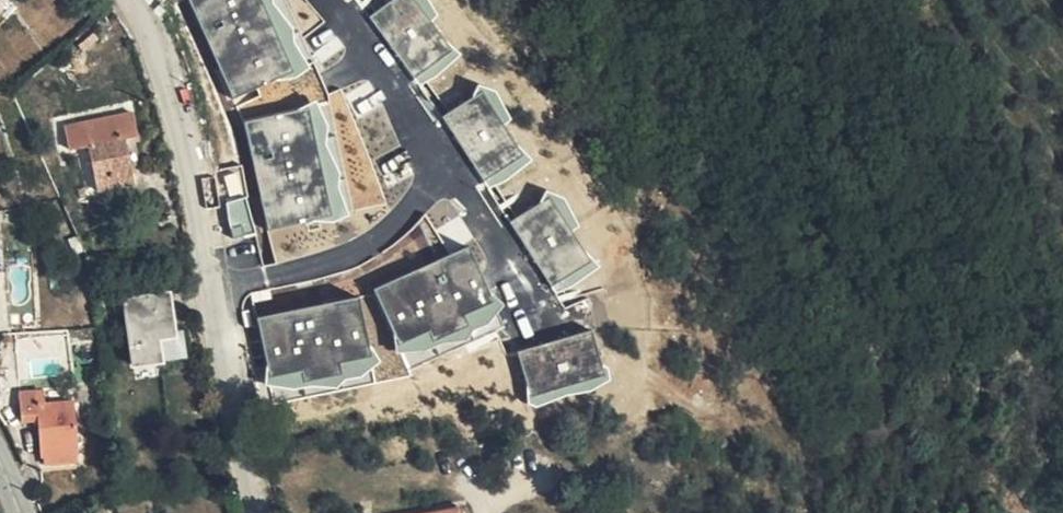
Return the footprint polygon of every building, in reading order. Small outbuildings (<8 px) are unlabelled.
[(461,51),(418,0),(391,0),(368,19),(422,83),(461,51)] [(487,189),(532,163),(486,88),(442,114),(487,189)] [(329,107),(248,117),(262,229),(342,219),(329,107)] [(150,142),(146,117),(78,129),(82,155),(94,152),(102,197),(140,190),(132,145),(150,142)] [(372,188),(395,180),(384,154),(362,162),(372,188)] [(512,217),(550,295),(596,272),(558,195),(512,217)] [(472,247),(373,287),(402,357),(500,317),(472,247)] [(359,296),(256,316),(270,390),(374,370),(359,296)] [(174,298),(128,305),(137,372),(182,365),(174,298)] [(517,348),(528,403),(605,388),(595,333),(517,348)] [(43,395),(25,396),(26,422),(43,422),(45,468),(77,466),(77,457),(81,457),(78,405),(44,407),(43,395)] [(454,503),(408,512),(456,512),(454,503)]
